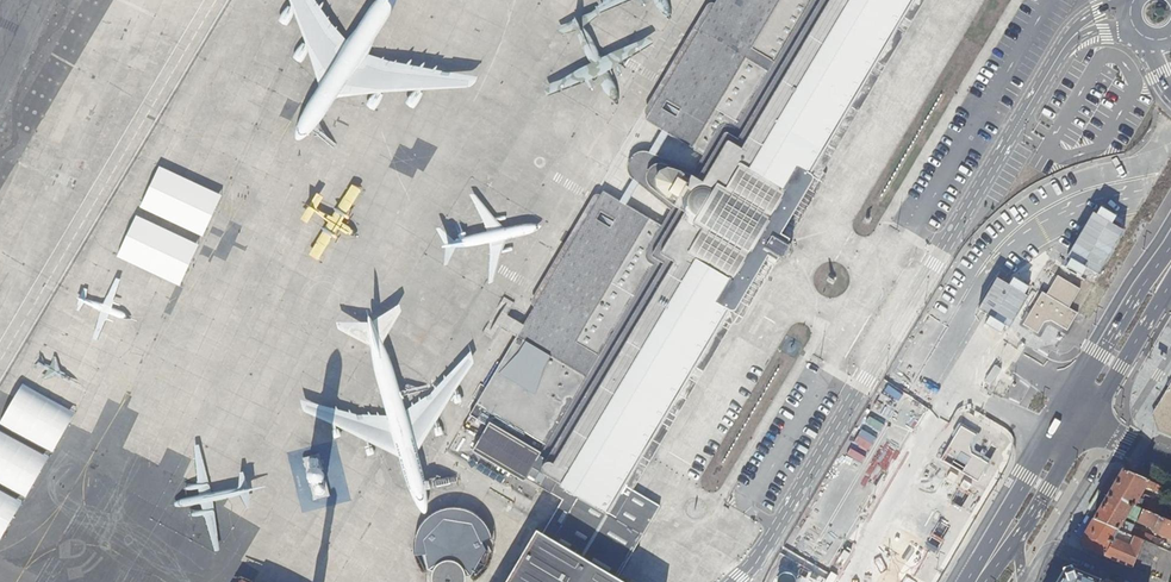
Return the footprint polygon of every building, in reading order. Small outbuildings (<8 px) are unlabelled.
[(805,211),(817,191),(816,183),(815,181),(815,179),(921,0),(717,0),(649,118),(805,211)] [(628,557),(639,538),(653,512),(627,496),(650,458),(728,329),(730,330),(733,330),(735,329),(776,263),(781,255),(785,257),(793,243),(789,240),(805,211),(649,118),(641,133),(640,138),(641,144),(643,147),(654,154),(647,165),(642,163),(638,163),(635,163),(631,165),(627,167),(624,170),(622,174),(621,179),(621,183),(623,187),(627,191),(630,194),(623,207),(611,199),(606,199),(603,199),(600,201),(593,211),(464,423),(485,436),(472,458),(545,500),(549,493),(564,503),(550,525),(538,544),(527,538),(501,581),(613,581),(628,557)] [(1057,266),(1025,325),(1043,334),(1039,342),(1056,352),(1089,291),(1069,281),(1073,274),(1057,266)] [(64,309),(41,347),(92,379),(116,341),(64,309)] [(86,392),(33,360),(9,399),(62,431),(86,392)] [(1150,413),(1155,433),(1170,439),(1170,438),(1170,378),(1150,413)] [(2,413),(0,417),(0,464),(31,483),(55,446),(2,413)] [(1101,490),(1108,494),(1120,474),(1113,470),(1101,490)] [(1163,488),(1122,470),(1120,474),(1108,494),(1107,496),(1162,519),(1164,513),(1151,508),(1152,506),(1146,503),(1136,498),(1141,487),(1160,495),(1163,488)] [(1107,496),(1093,518),(1091,522),(1123,535),(1130,537),(1136,540),(1139,533),(1131,529),(1131,527),(1121,523),(1124,517),(1146,526),(1148,530),(1170,540),(1170,523),(1169,522),(1162,519),(1107,496)] [(1076,533),(1082,537),(1091,522),(1093,518),(1087,514),(1076,533)] [(428,570),(439,565),(444,562),(449,562),(454,563),(459,565),(461,568),(463,570),(471,577),(486,551),(473,523),(443,518),(422,540),(428,570)] [(1123,535),(1091,522),(1082,537),(1084,549),(1130,568),(1143,543),(1136,540),(1130,537),(1123,551),(1116,548),(1123,535)] [(1139,533),(1136,540),(1143,543),(1148,545),(1151,537),(1139,533)] [(1151,537),(1148,545),(1156,548),(1159,549),(1163,542),(1151,537)] [(1148,545),(1143,543),(1130,568),(1145,575),(1156,548),(1148,545)] [(439,565),(435,568),(433,573),(432,578),(433,581),(465,581),(465,580),(465,575),(463,570),(461,568),(459,565),(454,563),(449,562),(444,562),(439,565)] [(904,567),(885,562),(883,569),(880,580),(887,581),(899,581),(904,567)] [(1071,567),(1063,567),(1054,581),(1107,581),(1071,567)]
